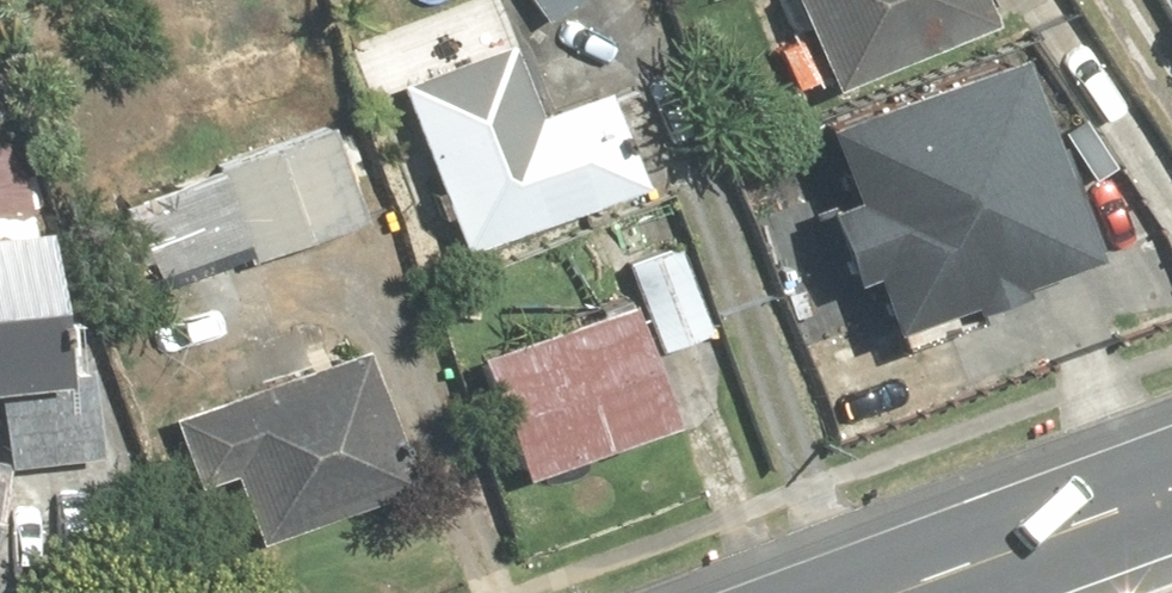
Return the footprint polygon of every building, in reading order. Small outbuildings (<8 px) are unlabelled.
[(568,26),(602,0),(548,0),(568,26)] [(834,83),(1022,4),(1020,0),(798,0),(834,83)] [(522,34),(405,80),(480,265),(662,192),(620,89),(554,115),(522,34)] [(801,200),(825,270),(847,263),(868,324),(1082,250),(1009,39),(799,111),(827,191),(801,200)] [(344,114),(141,184),(177,286),(379,217),(344,114)] [(0,442),(0,580),(33,584),(49,465),(121,456),(108,355),(80,358),(56,169),(0,177),(0,392),(9,391),(15,444),(0,442)] [(576,320),(482,350),(521,473),(697,418),(658,295),(576,320)] [(387,341),(173,415),(198,488),(241,473),(265,544),(437,485),(387,341)]
